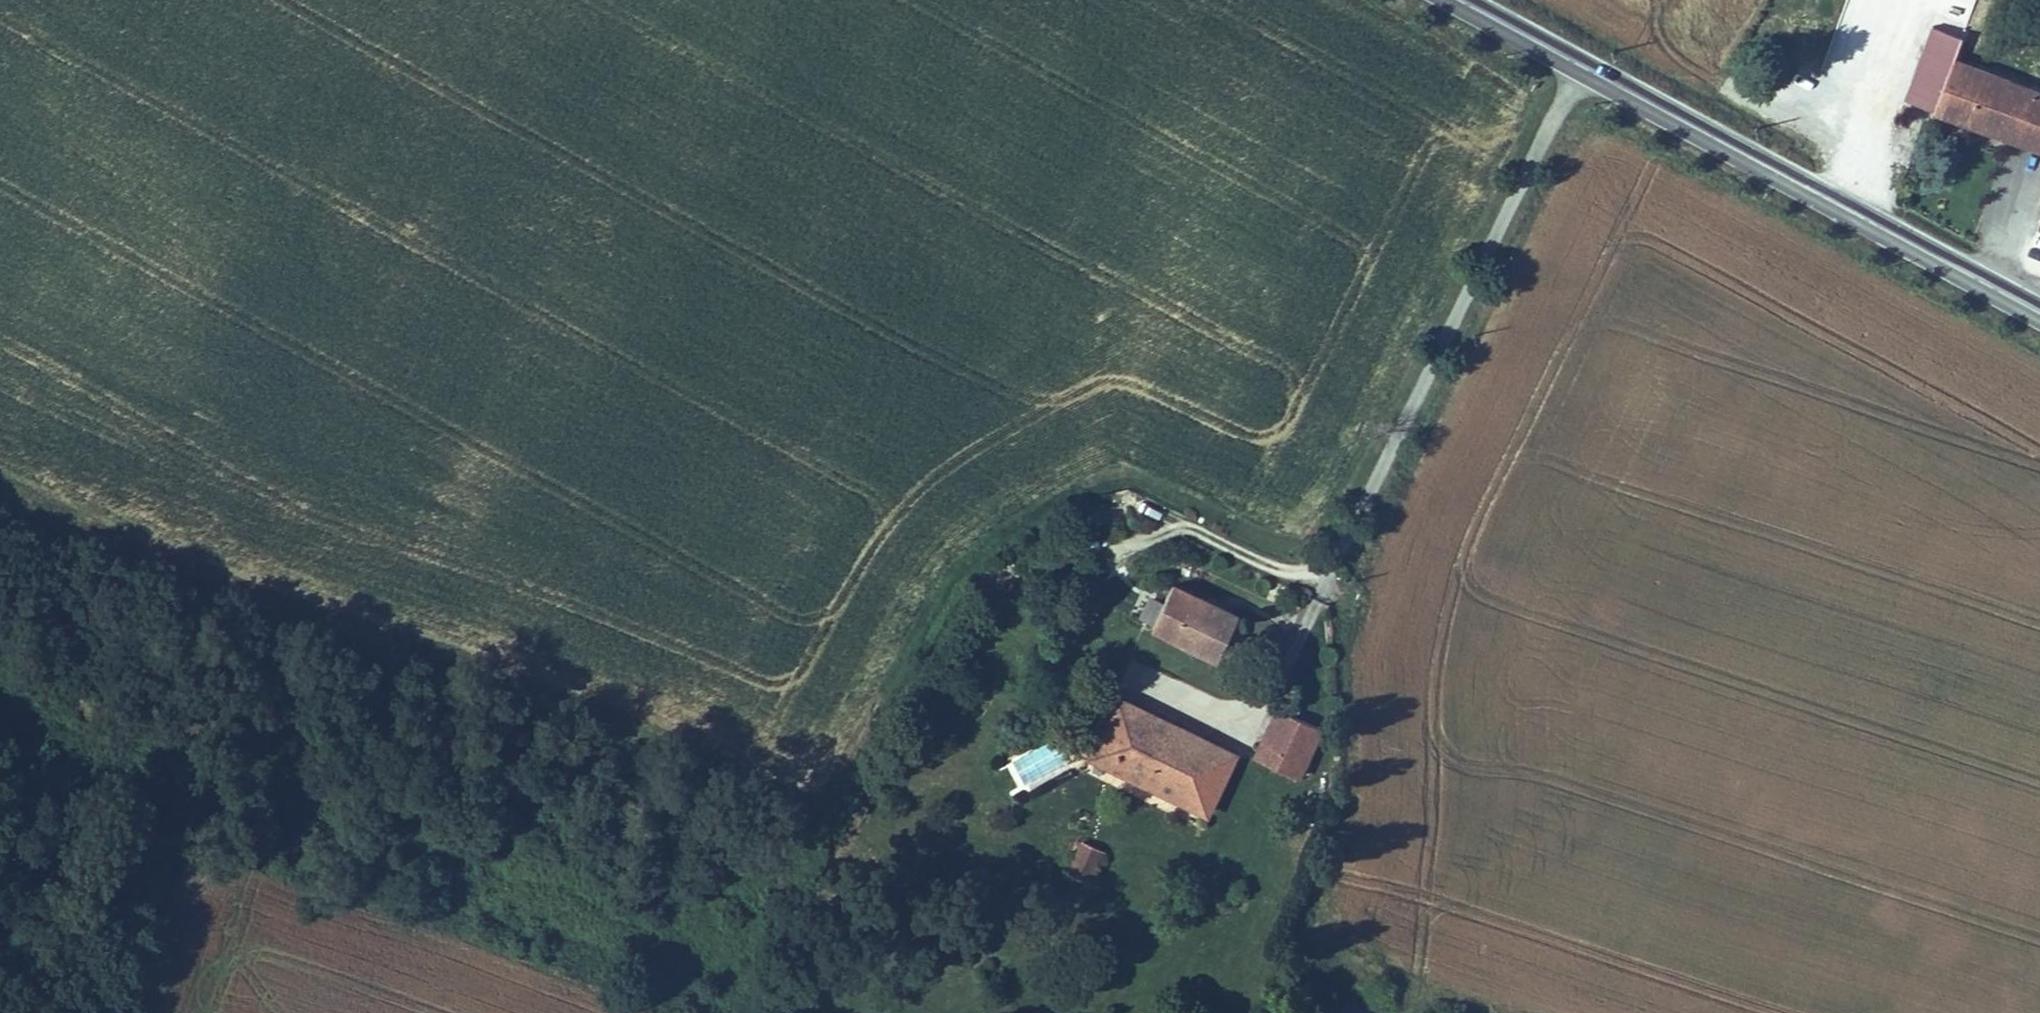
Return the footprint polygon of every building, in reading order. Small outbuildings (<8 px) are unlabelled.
[(2039,151),(2039,91),(1948,57),(1955,38),(1926,27),(1900,100),(2039,151)] [(1236,637),(1241,626),(1232,621),(1235,615),(1171,585),(1152,625),(1178,637),(1216,655),(1227,632),(1236,637)] [(1150,619),(1160,598),(1149,592),(1138,614),(1150,619)] [(1235,753),(1117,697),(1089,756),(1207,812),(1235,753)] [(1305,759),(1320,727),(1278,708),(1263,739),(1305,759)] [(1305,759),(1263,739),(1255,755),(1297,775),(1305,759)] [(1097,853),(1080,845),(1066,872),(1083,881),(1097,853)]
